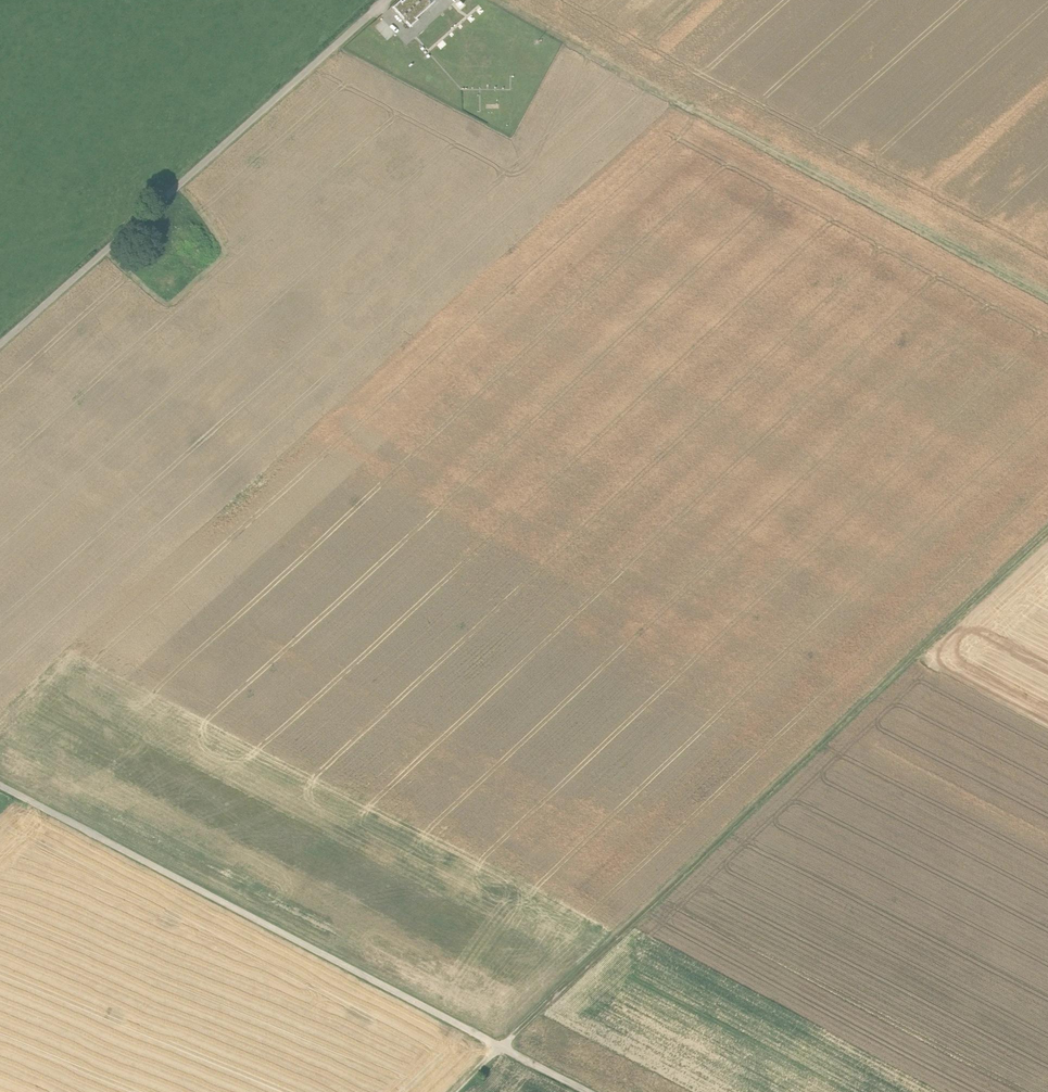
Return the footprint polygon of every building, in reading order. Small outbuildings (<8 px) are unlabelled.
[(402,2),(400,0),(392,7),(410,27),(418,20),(416,18),(437,0),(404,0),(402,2)] [(397,33),(389,25),(382,31),(390,39),(397,33)]
